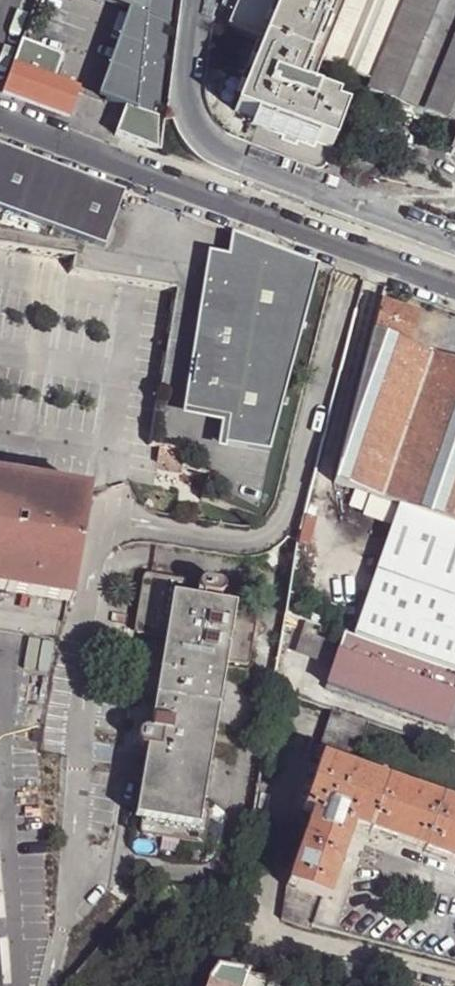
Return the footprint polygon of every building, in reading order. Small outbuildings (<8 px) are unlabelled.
[(139,12),(106,100),(125,107),(115,135),(160,152),(179,0),(106,0),(139,12)] [(228,24),(226,30),(262,45),(264,42),(267,43),(285,0),(238,0),(228,24)] [(267,43),(310,61),(335,0),(285,0),(267,43)] [(321,66),(348,0),(335,0),(310,61),(313,62),(321,66)] [(321,66),(371,86),(407,0),(348,0),(321,66)] [(371,86),(368,92),(454,128),(454,0),(407,0),(371,86)] [(64,57),(22,41),(2,93),(68,117),(77,90),(54,81),(64,57)] [(310,61),(267,43),(264,50),(307,67),(310,61)] [(307,67),(264,50),(261,49),(235,112),(254,119),(315,142),(331,148),(345,114),(334,109),(336,103),(321,96),(315,94),(300,87),(307,67)] [(317,87),(315,94),(321,96),(323,89),(317,87)] [(315,142),(254,119),(252,125),(260,128),(314,147),(315,142)] [(314,147),(260,128),(252,147),(245,165),(239,181),(308,205),(315,190),(331,148),(315,142),(314,147)] [(104,248),(119,209),(126,192),(0,145),(0,210),(104,248)] [(146,199),(126,192),(119,209),(139,215),(146,199)] [(318,263),(232,232),(229,255),(225,284),(210,282),(195,388),(210,390),(206,416),(227,419),(223,445),(231,446),(270,451),(318,263)] [(204,281),(210,282),(225,284),(229,255),(208,252),(204,281)] [(415,315),(379,302),(372,333),(405,345),(415,315)] [(405,345),(372,333),(335,483),(397,505),(454,525),(454,362),(405,345)] [(210,390),(195,388),(189,387),(184,420),(219,425),(215,451),(230,453),(231,446),(223,445),(227,419),(206,416),(210,390)] [(183,453),(160,449),(157,463),(180,468),(183,453)] [(72,602),(90,493),(0,479),(0,590),(72,602)] [(397,505),(374,573),(454,601),(454,525),(397,505)] [(374,573),(352,637),(454,673),(454,601),(374,573)] [(144,578),(134,632),(134,633),(136,636),(165,642),(150,733),(142,733),(138,738),(137,744),(140,749),(146,751),(134,817),(140,819),(139,820),(136,826),(137,832),(142,835),(198,845),(202,845),(203,842),(208,813),(208,811),(200,809),(211,745),(208,739),(202,737),(214,668),(211,666),(212,661),(242,668),(244,668),(248,665),(257,619),(254,617),(187,605),(190,589),(190,585),(148,577),(144,578)] [(194,599),(197,601),(210,603),(212,603),(214,602),(216,600),(217,598),(218,595),(218,593),(216,590),(214,589),(212,588),(199,586),(197,586),(195,587),(193,589),(192,591),(191,594),(193,597),(194,599)] [(333,665),(344,634),(309,623),(298,652),(333,665)] [(352,637),(344,634),(333,665),(326,687),(447,728),(447,727),(454,704),(454,673),(352,637)] [(447,727),(454,730),(454,704),(447,727)] [(353,769),(369,722),(333,709),(317,756),(321,758),(353,769)] [(353,769),(321,758),(303,810),(312,813),(288,886),(322,898),(328,899),(352,827),(368,832),(386,780),(353,769)] [(441,799),(386,780),(368,832),(423,851),(441,799)] [(441,799),(423,851),(454,862),(454,804),(441,799)] [(322,898),(288,886),(283,919),(312,928),(322,898)] [(253,974),(257,975),(266,977),(268,965),(256,962),(253,974)] [(247,973),(217,966),(208,981),(223,985),(243,985),(247,973)]
